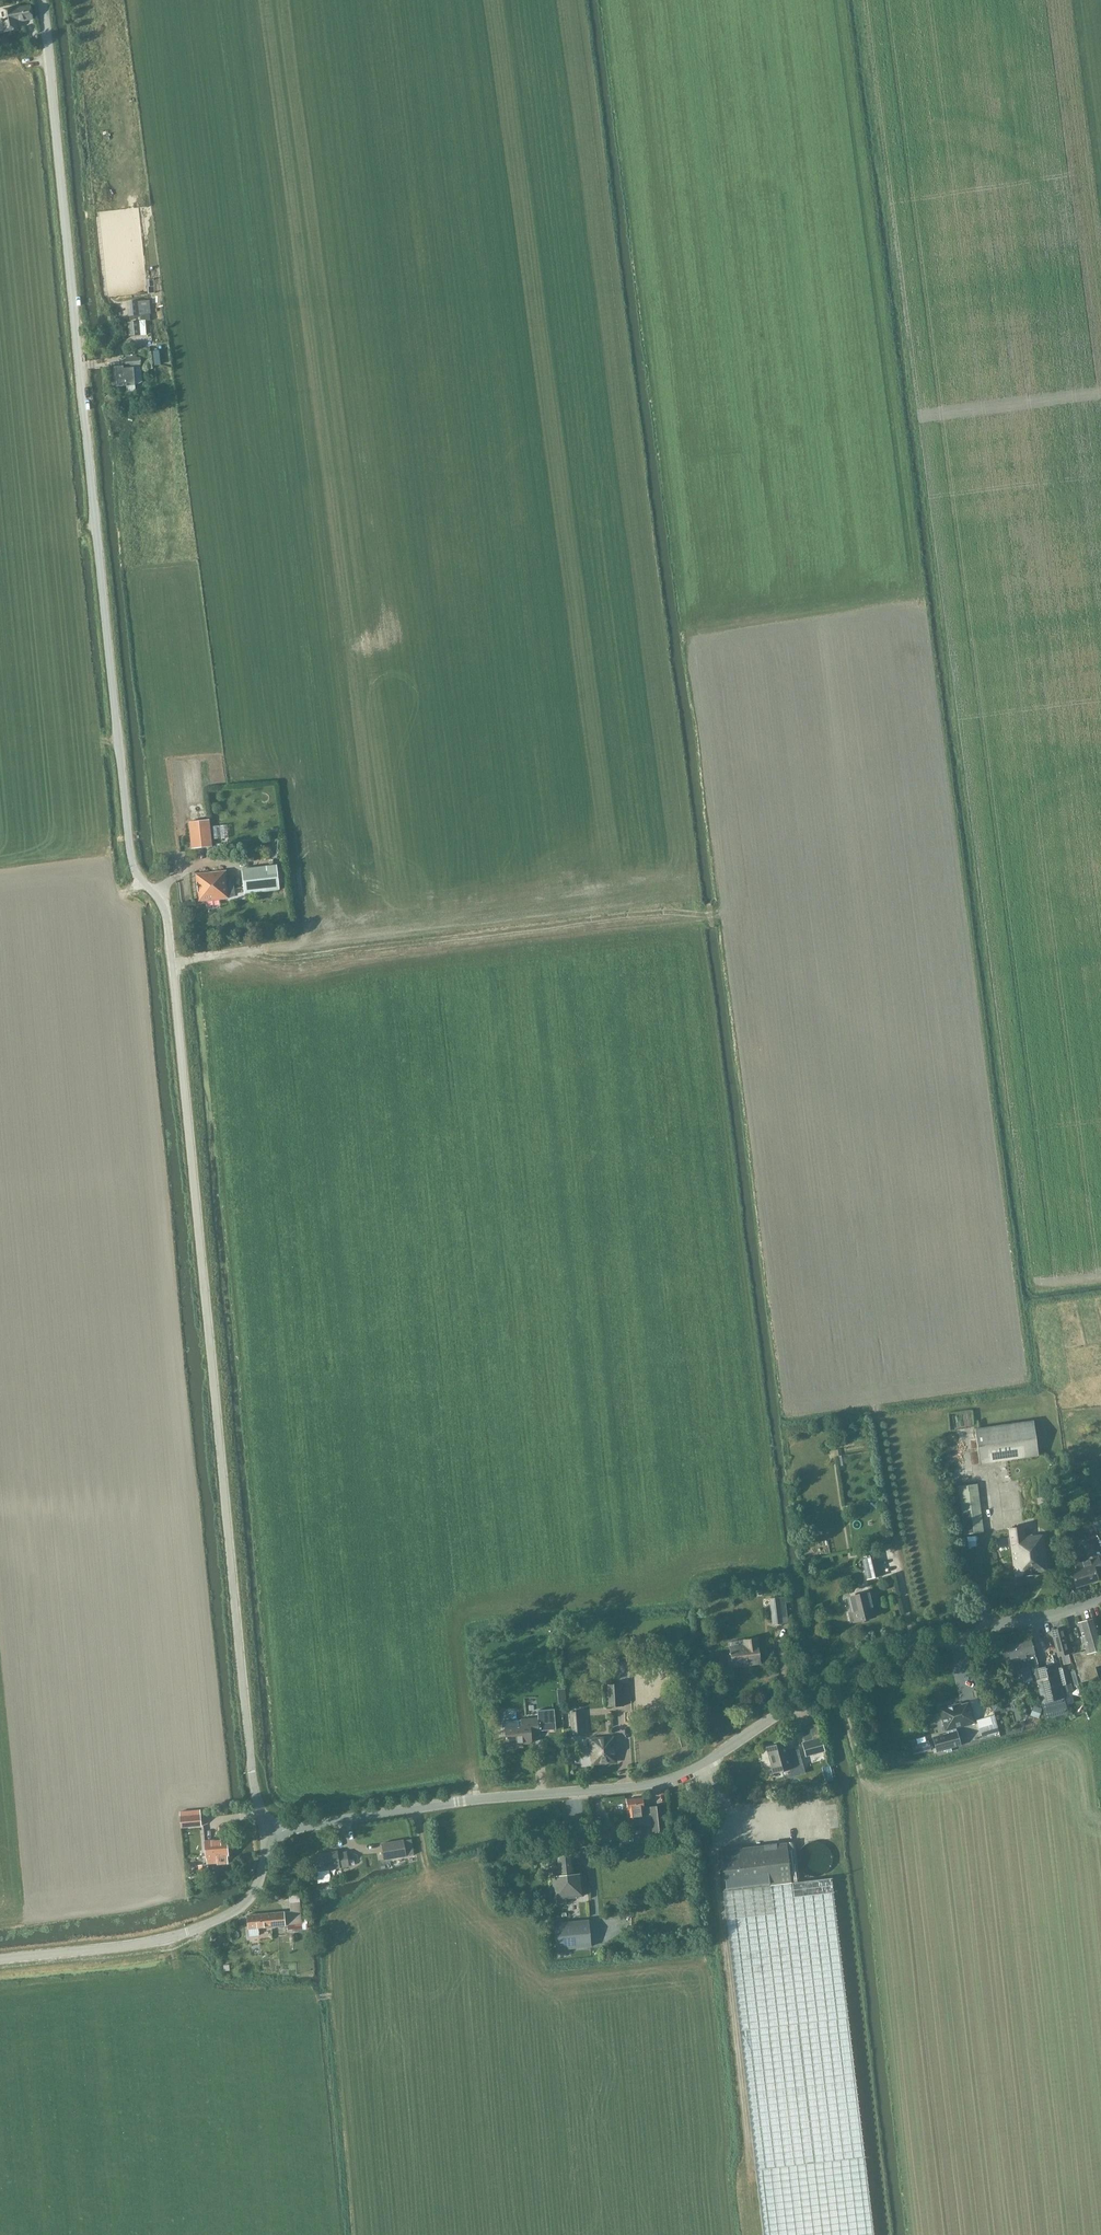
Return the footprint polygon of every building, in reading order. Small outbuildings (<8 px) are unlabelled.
[(0,11),(0,15),(3,31),(18,28),(17,23),(33,20),(30,6),(0,11)] [(127,302),(129,316),(151,314),(149,300),(127,302)] [(139,321),(128,322),(129,336),(140,335),(139,329),(145,328),(145,321),(139,322),(139,321)] [(126,359),(124,359),(124,367),(113,368),(114,388),(126,386),(127,394),(136,393),(135,385),(133,366),(141,366),(140,358),(137,358),(136,354),(125,355),(126,359)] [(193,797),(200,796),(198,787),(192,788),(193,797)] [(193,848),(210,846),(207,823),(190,824),(193,848)] [(244,894),(279,890),(277,864),(241,868),(244,894)] [(195,874),(198,901),(228,898),(228,896),(234,896),(233,875),(226,875),(226,871),(224,871),(206,873),(195,874)] [(266,921),(255,923),(256,933),(267,931),(266,921)] [(979,1465),(1038,1456),(1033,1421),(974,1429),(979,1465)] [(964,1535),(983,1532),(977,1484),(958,1487),(964,1535)] [(1043,1535),(1041,1535),(1024,1537),(1023,1527),(1007,1529),(1008,1538),(1014,1578),(1048,1574),(1043,1535)] [(1099,1558),(1100,1557),(1100,1547),(1097,1534),(1075,1541),(1081,1561),(1074,1563),(1076,1570),(1070,1572),(1075,1588),(1099,1581),(1097,1576),(1100,1575),(1100,1565),(1099,1558)] [(868,1579),(883,1576),(877,1553),(862,1557),(868,1579)] [(850,1622),(874,1616),(869,1593),(849,1598),(852,1611),(848,1612),(850,1622)] [(772,1625),(783,1624),(779,1597),(769,1598),(772,1625)] [(1095,1618),(1078,1623),(1086,1651),(1072,1654),(1078,1671),(1081,1682),(1098,1677),(1095,1667),(1100,1665),(1100,1640),(1095,1618)] [(1058,1656),(1069,1653),(1063,1628),(1051,1631),(1058,1656)] [(1038,1668),(1037,1664),(1029,1637),(1006,1644),(1011,1662),(1017,1660),(1019,1669),(1024,1685),(1037,1682),(1042,1703),(1045,1719),(1068,1714),(1064,1697),(1057,1668),(1056,1663),(1038,1668)] [(761,1664),(757,1644),(757,1639),(744,1641),(744,1645),(729,1647),(732,1668),(743,1667),(743,1668),(751,1667),(751,1666),(761,1664)] [(1066,1667),(1057,1668),(1064,1697),(1073,1695),(1066,1667)] [(622,1683),(620,1683),(619,1673),(609,1673),(609,1684),(605,1684),(607,1707),(624,1706),(622,1683)] [(565,1691),(557,1691),(558,1703),(566,1702),(565,1691)] [(955,1728),(975,1722),(969,1702),(961,1705),(961,1703),(954,1705),(953,1704),(949,1705),(949,1706),(939,1709),(946,1732),(933,1736),(937,1752),(946,1749),(947,1753),(952,1752),(951,1748),(962,1745),(957,1730),(956,1730),(955,1728)] [(1035,1706),(1032,1716),(1039,1718),(1040,1715),(1042,1709),(1035,1706)] [(570,1712),(572,1735),(584,1733),(582,1711),(570,1712)] [(989,1716),(976,1720),(980,1731),(998,1725),(995,1716),(990,1717),(989,1716)] [(532,1744),(531,1735),(539,1735),(538,1717),(520,1719),(520,1725),(504,1726),(506,1750),(523,1748),(523,1745),(532,1744)] [(549,1730),(558,1729),(557,1718),(548,1719),(549,1730)] [(590,1765),(616,1763),(614,1736),(588,1738),(590,1765)] [(802,1743),(806,1756),(825,1751),(821,1738),(802,1743)] [(767,1747),(774,1773),(791,1768),(791,1769),(803,1765),(799,1749),(787,1752),(784,1742),(767,1747)] [(635,1759),(638,1770),(662,1762),(659,1751),(635,1759)] [(735,1801),(741,1797),(738,1791),(731,1794),(735,1801)] [(650,1808),(649,1808),(644,1808),(643,1798),(627,1799),(628,1817),(629,1817),(630,1824),(639,1823),(639,1816),(650,1815),(652,1831),(666,1829),(663,1805),(650,1807),(650,1808)] [(201,1826),(199,1811),(179,1813),(181,1828),(201,1826)] [(664,1832),(646,1833),(647,1843),(665,1842),(664,1832)] [(207,1865),(217,1863),(217,1865),(228,1863),(227,1858),(228,1857),(226,1839),(203,1842),(205,1860),(206,1860),(207,1865)] [(384,1860),(406,1856),(403,1840),(382,1844),(384,1860)] [(721,1850),(726,1890),(726,1891),(722,1891),(756,2169),(763,2234),(873,2234),(864,2157),(831,1879),(791,1883),(791,1882),(786,1843),(721,1850)] [(331,1877),(329,1869),(349,1866),(346,1852),(331,1855),(330,1852),(313,1855),(310,1856),(309,1858),(308,1860),(310,1864),(314,1864),(314,1866),(315,1866),(316,1872),(317,1879),(331,1877)] [(558,1857),(560,1876),(552,1876),(555,1899),(556,1905),(566,1904),(565,1898),(576,1897),(583,1896),(581,1873),(574,1874),(572,1855),(558,1857)] [(259,1936),(258,1928),(287,1925),(288,1929),(302,1928),(300,1901),(290,1902),(290,1911),(248,1915),(249,1929),(250,1937),(259,1936)] [(556,1950),(591,1946),(588,1920),(554,1924),(556,1950)]
